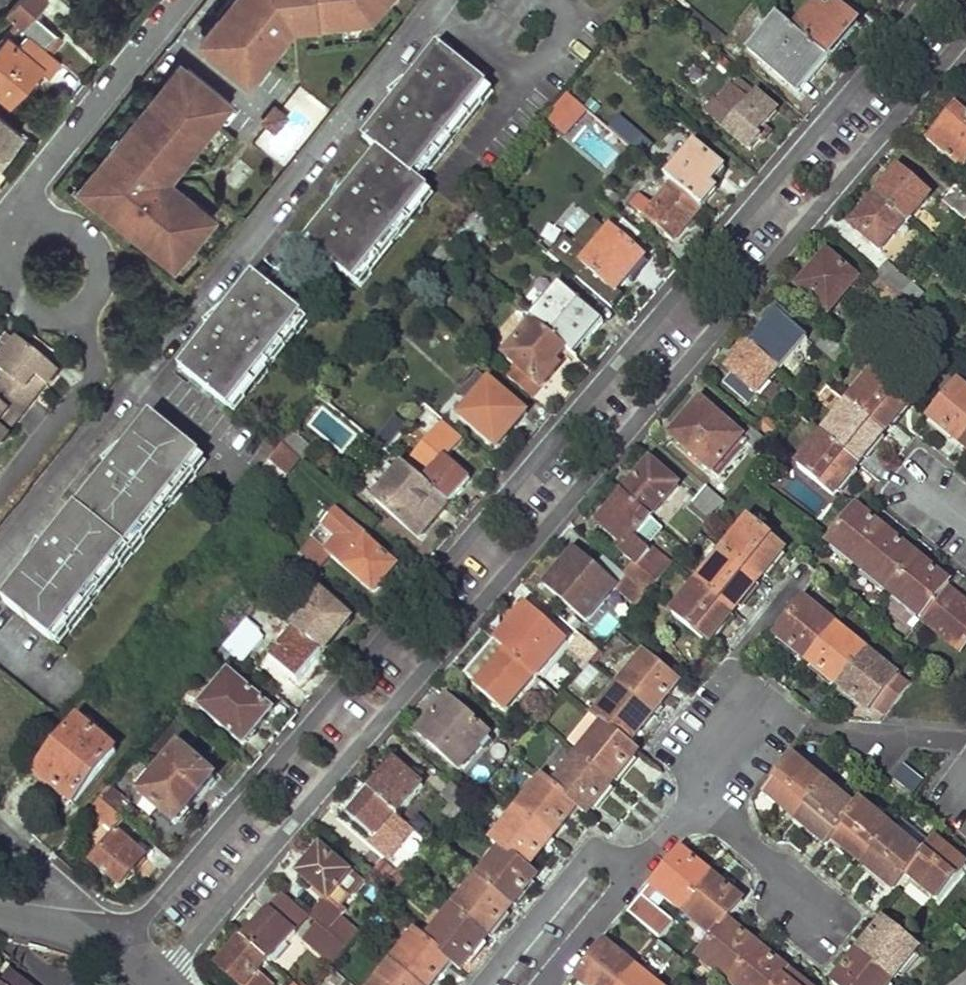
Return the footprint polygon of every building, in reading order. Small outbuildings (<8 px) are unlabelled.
[(46,0),(19,0),(4,15),(51,53),(61,40),(33,17),(46,1),(46,0)] [(218,19),(222,22),(205,43),(247,77),(265,56),(262,54),(278,35),(272,30),(273,29),(276,28),(279,26),(280,23),(278,19),(297,18),(317,16),(318,21),(352,18),(361,25),(382,0),(234,0),(218,19)] [(817,5),(795,30),(828,60),(858,26),(835,5),(828,15),(817,5)] [(317,16),(297,18),(298,27),(318,25),(318,21),(317,16)] [(778,16),(747,51),(799,95),(828,60),(795,30),(778,16)] [(0,48),(0,98),(9,105),(39,68),(52,77),(62,65),(23,33),(13,47),(6,40),(0,48)] [(384,155),(311,247),(354,283),(428,190),(414,179),(488,87),(444,52),(369,143),(384,155)] [(229,101),(187,66),(171,86),(164,81),(129,124),(131,127),(108,155),(105,153),(83,179),(90,186),(84,193),(153,250),(158,245),(176,260),(208,220),(190,205),(194,200),(167,178),(162,174),(173,160),(178,164),(229,101)] [(567,95),(551,113),(570,131),(586,111),(567,95)] [(758,96),(727,132),(747,149),(758,136),(777,113),(758,96)] [(285,115),(272,104),(260,120),(272,130),(285,115)] [(930,142),(965,172),(965,170),(965,115),(959,108),(930,142)] [(551,113),(545,120),(568,139),(590,114),(586,111),(570,131),(551,113)] [(0,116),(0,157),(20,131),(0,116)] [(758,136),(747,149),(751,152),(762,140),(758,136)] [(694,148),(668,179),(673,185),(696,204),(723,172),(694,148)] [(173,160),(162,174),(167,178),(178,164),(173,160)] [(901,171),(878,197),(906,223),(908,224),(931,198),(901,171)] [(651,176),(640,188),(653,199),(663,187),(651,176)] [(638,194),(629,203),(673,242),(702,209),(696,204),(673,185),(657,205),(642,193),(639,196),(638,194)] [(609,186),(601,197),(613,207),(622,197),(609,186)] [(943,202),(965,222),(965,221),(965,195),(959,189),(956,187),(943,202)] [(878,197),(855,223),(873,239),(871,242),(882,252),(906,223),(878,197)] [(611,230),(581,265),(616,295),(629,279),(644,261),(645,260),(611,230)] [(829,255),(800,288),(830,315),(859,282),(829,255)] [(629,279),(633,283),(648,265),(644,261),(629,279)] [(888,266),(878,278),(901,299),(902,297),(910,288),(911,286),(888,266)] [(260,279),(185,372),(229,408),(304,315),(260,279)] [(560,285),(531,319),(536,323),(567,349),(575,356),(603,322),(560,285)] [(922,298),(910,288),(902,297),(914,307),(922,298)] [(779,313),(752,345),(780,371),(782,372),(810,340),(779,313)] [(567,349),(536,323),(507,357),(518,366),(508,378),(533,399),(556,373),(550,369),(567,349)] [(831,336),(819,349),(841,368),(852,356),(831,336)] [(13,344),(0,360),(0,429),(36,384),(43,390),(53,377),(13,344)] [(780,371),(752,345),(740,359),(744,362),(725,384),(750,406),(780,371)] [(744,362),(740,359),(729,370),(744,362)] [(874,375),(849,406),(884,435),(909,404),(874,375)] [(491,383),(461,417),(498,448),(527,414),(491,383)] [(928,421),(960,447),(965,440),(965,393),(957,386),(928,421)] [(696,422),(678,442),(720,478),(750,443),(762,454),(771,444),(752,427),(743,438),(704,403),(696,422)] [(424,406),(411,422),(429,437),(443,422),(424,406)] [(849,406),(824,438),(858,467),(884,435),(849,406)] [(770,421),(762,431),(774,441),(782,432),(770,421)] [(158,422),(9,606),(53,642),(202,459),(158,422)] [(292,432),(282,444),(299,459),(304,463),(314,450),(292,432)] [(824,438),(799,469),(834,498),(858,467),(824,438)] [(282,444),(268,461),(285,476),(299,459),(282,444)] [(444,460),(423,484),(449,506),(464,488),(456,482),(463,475),(444,460)] [(653,462),(625,495),(653,520),(681,486),(653,462)] [(405,469),(377,502),(417,535),(429,521),(433,525),(449,506),(423,484),(405,469)] [(463,475),(456,482),(464,488),(471,481),(463,475)] [(708,488),(695,503),(713,520),(726,503),(708,488)] [(640,569),(631,581),(648,596),(673,567),(655,552),(653,555),(645,548),(635,541),(653,520),(625,495),(611,520),(604,529),(625,546),(620,552),(640,569)] [(332,559),(370,590),(379,579),(384,583),(396,568),(367,544),(371,539),(335,510),(322,525),(338,538),(325,553),(332,559)] [(855,511),(826,546),(857,572),(886,537),(855,511)] [(611,520),(599,525),(604,529),(611,520)] [(653,520),(635,541),(645,548),(663,528),(653,520)] [(750,524),(726,553),(760,582),(784,552),(750,524)] [(886,537),(857,572),(887,598),(916,563),(886,537)] [(313,543),(300,558),(319,574),(332,559),(325,553),(313,543)] [(576,552),(547,585),(588,622),(616,589),(576,552)] [(726,553),(700,585),(734,613),(760,582),(726,553)] [(300,558),(287,574),(309,592),(322,577),(319,574),(300,558)] [(916,563),(887,598),(917,624),(940,597),(947,589),(916,563)] [(627,578),(616,589),(627,599),(617,613),(626,622),(648,596),(631,581),(627,578)] [(379,579),(370,590),(375,594),(384,583),(379,579)] [(700,585),(675,615),(710,645),(734,613),(700,585)] [(267,599),(262,605),(287,626),(295,632),(322,655),(351,620),(322,595),(297,624),(267,599)] [(917,624),(956,657),(965,645),(965,620),(940,597),(917,624)] [(803,605),(775,639),(806,664),(834,630),(803,605)] [(528,608),(498,642),(536,677),(537,678),(567,641),(528,608)] [(245,625),(224,651),(231,657),(242,666),(263,641),(245,625)] [(287,626),(277,639),(284,646),(295,632),(287,626)] [(834,630),(806,664),(836,690),(865,656),(834,630)] [(277,639),(264,654),(268,657),(290,676),(298,668),(306,675),(322,655),(295,632),(284,646),(277,639)] [(580,635),(564,654),(584,671),(600,653),(580,635)] [(498,642),(468,675),(506,709),(536,677),(498,642)] [(224,651),(214,662),(221,668),(231,657),(224,651)] [(906,691),(865,656),(836,690),(866,715),(871,709),(883,719),(906,691)] [(268,657),(259,668),(290,694),(299,683),(290,676),(268,657)] [(647,658),(621,689),(655,718),(680,687),(647,658)] [(298,668),(290,676),(299,683),(306,675),(298,668)] [(229,674),(199,709),(244,747),(258,730),(250,725),(266,706),(229,674)] [(621,689),(596,719),(604,725),(631,749),(655,718),(621,689)] [(442,725),(428,742),(460,770),(488,735),(448,699),(434,716),(442,725)] [(266,706),(250,725),(258,730),(273,712),(266,706)] [(434,716),(419,734),(428,742),(442,725),(434,716)] [(80,722),(36,774),(73,805),(117,752),(80,722)] [(604,725),(578,757),(613,786),(639,755),(631,749),(604,725)] [(180,752),(141,798),(176,826),(215,780),(180,752)] [(578,757),(553,789),(579,811),(587,818),(613,786),(578,757)] [(395,763),(370,792),(396,815),(398,817),(424,788),(395,763)] [(893,780),(916,794),(926,779),(903,764),(893,780)] [(790,765),(762,801),(777,813),(793,826),(822,791),(790,765)] [(545,782),(519,813),(554,842),(579,811),(553,789),(545,782)] [(453,785),(442,797),(453,806),(445,816),(454,823),(472,803),(453,785)] [(822,791),(793,826),(807,837),(824,851),(828,846),(852,816),(822,791)] [(370,792),(350,815),(376,838),(396,815),(370,792)] [(101,800),(90,813),(98,820),(113,833),(124,820),(101,800)] [(852,816),(828,846),(845,860),(860,872),(888,836),(856,811),(852,816)] [(90,813),(82,822),(90,829),(98,820),(90,813)] [(519,813),(494,843),(502,850),(529,874),(554,842),(519,813)] [(118,835),(93,865),(122,889),(147,859),(118,835)] [(888,836),(860,872),(875,884),(891,896),(903,882),(920,862),(888,836)] [(330,899),(311,920),(318,927),(345,952),(357,938),(334,916),(364,882),(322,847),(307,864),(312,867),(303,877),(330,899)] [(920,862),(903,882),(933,908),(963,873),(946,859),(932,847),(920,862)] [(502,850),(477,882),(510,911),(536,880),(529,874),(502,850)] [(677,856),(647,892),(679,917),(708,882),(694,871),(677,856)] [(383,861),(372,874),(395,894),(412,874),(403,864),(396,873),(383,861)] [(307,864),(300,873),(303,877),(312,867),(307,864)] [(477,882),(451,913),(485,942),(510,911),(477,882)] [(708,882),(679,917),(710,942),(723,928),(734,913),(738,908),(725,896),(708,882)] [(310,919),(283,895),(269,910),(296,935),(310,919)] [(269,910),(243,940),(269,963),(271,964),(296,935),(269,910)] [(451,913),(426,943),(453,966),(460,972),(485,942),(451,913)] [(318,927),(305,941),(333,967),(345,952),(318,927)] [(710,942),(694,962),(721,984),(728,984),(753,953),(743,944),(723,928),(710,942)] [(866,944),(855,958),(887,984),(912,955),(879,928),(866,944)] [(391,967),(412,984),(437,984),(453,966),(426,943),(418,936),(391,967)] [(218,967),(238,984),(270,984),(259,974),(269,963),(243,940),(218,967)] [(572,984),(624,984),(632,976),(601,950),(572,984)] [(728,984),(779,984),(785,978),(770,966),(753,953),(728,984)] [(887,984),(855,958),(843,972),(833,984),(887,984)] [(376,984),(412,984),(391,967),(376,984)] [(5,973),(0,980),(0,984),(21,984),(5,973)] [(624,984),(643,984),(632,976),(624,984)]
